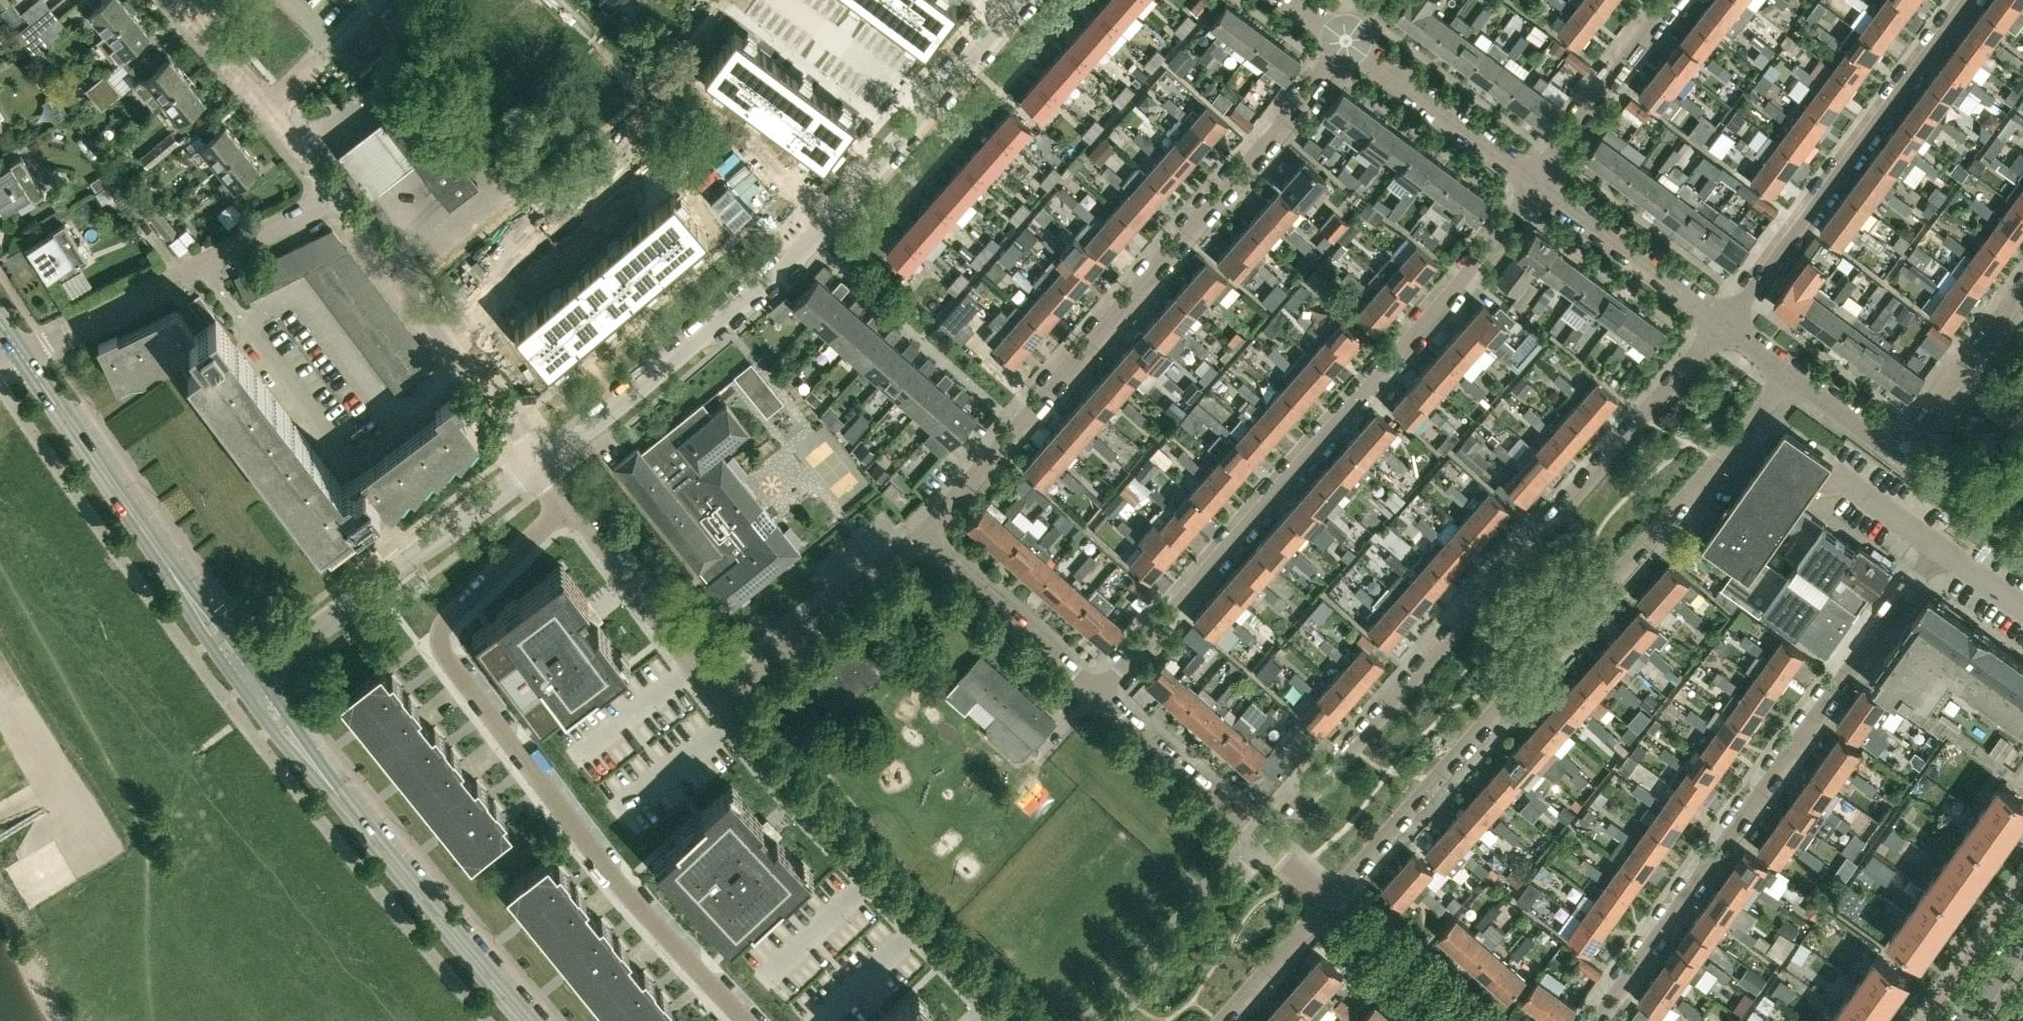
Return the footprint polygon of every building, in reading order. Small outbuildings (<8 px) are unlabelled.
[(11,0),(0,0),(0,7),(3,10),(12,2),(11,0)] [(30,22),(31,21),(33,24),(51,8),(45,0),(36,0),(21,12),(30,22)] [(107,33),(132,12),(122,0),(103,0),(86,14),(94,24),(97,21),(107,33)] [(611,8),(616,4),(621,0),(603,0),(611,8)] [(862,2),(906,35),(917,43),(924,49),(956,7),(946,0),(859,0),(862,2)] [(1098,11),(1119,29),(1134,11),(1121,0),(1108,0),(1098,11)] [(1134,11),(1144,0),(1121,0),(1134,11)] [(1190,9),(1197,15),(1211,0),(1198,0),(1190,9)] [(1397,16),(1416,30),(1432,8),(1438,0),(1409,0),(1397,16)] [(1567,0),(1556,0),(1554,3),(1564,11),(1570,3),(1567,0)] [(1573,11),(1595,28),(1609,10),(1596,0),(1582,0),(1573,11)] [(1609,10),(1617,0),(1596,0),(1609,10)] [(1711,3),(1732,20),(1747,2),(1744,0),(1713,0),(1711,3)] [(1788,0),(1774,0),(1773,0),(1784,8),(1790,1),(1788,0)] [(1865,0),(1859,0),(1856,5),(1866,13),(1872,5),(1865,0)] [(1875,13),(1897,29),(1911,11),(1896,0),(1885,0),(1875,13)] [(1911,11),(1919,0),(1896,0),(1911,11)] [(1985,10),(2007,26),(2016,33),(2022,24),(2022,10),(2010,0),(1992,0),(1985,10)] [(2022,10),(2022,0),(2010,0),(2022,10)] [(1836,14),(1820,2),(1812,13),(1828,25),(1836,14)] [(1213,38),(1220,43),(1213,53),(1220,59),(1228,49),(1224,46),(1245,17),(1226,3),(1210,26),(1218,32),(1213,38)] [(1711,3),(1697,21),(1718,38),(1725,29),(1733,36),(1737,31),(1745,37),(1751,29),(1742,21),(1739,25),(1732,20),(1711,3)] [(1485,6),(1477,16),(1485,22),(1493,12),(1485,6)] [(60,18),(59,18),(51,8),(33,24),(31,21),(30,22),(15,35),(26,47),(60,18)] [(1416,30),(1434,44),(1450,22),(1432,8),(1416,30)] [(1985,10),(1971,28),(1993,44),(2007,26),(1985,10)] [(1098,11),(1083,28),(1103,46),(1119,29),(1098,11)] [(1558,30),(1580,47),(1595,28),(1573,11),(1558,30)] [(107,33),(98,41),(112,59),(116,56),(122,63),(134,53),(130,49),(150,33),(132,12),(107,33)] [(1188,13),(1180,22),(1189,29),(1196,21),(1188,13)] [(1875,13),(1861,31),(1883,48),(1897,29),(1875,13)] [(1477,16),(1469,27),(1478,33),(1485,22),(1477,16)] [(1236,46),(1247,54),(1264,31),(1245,17),(1224,46),(1228,49),(1231,52),(1236,46)] [(26,47),(34,57),(68,28),(60,18),(26,47)] [(1697,21),(1683,39),(1704,56),(1718,38),(1697,21)] [(2,43),(13,35),(4,22),(0,25),(0,40),(2,43)] [(1180,22),(1173,30),(1182,37),(1189,29),(1180,22)] [(1434,44),(1452,58),(1469,36),(1450,22),(1434,44)] [(1527,35),(1540,45),(1548,33),(1535,23),(1527,35)] [(1818,34),(1828,42),(1834,33),(1824,26),(1818,34)] [(1083,28),(1068,46),(1088,64),(1103,46),(1083,28)] [(1971,28),(1958,46),(1979,63),(1993,44),(1971,28)] [(1761,37),(1751,29),(1745,37),(1755,44),(1761,37)] [(1259,75),(1260,75),(1282,45),(1264,31),(1247,54),(1265,67),(1259,75)] [(1861,31),(1848,50),(1870,66),(1883,48),(1861,31)] [(797,78),(753,46),(742,37),(735,32),(704,74),(715,82),(726,90),(801,146),(812,154),(823,163),(854,121),(848,116),(837,108),(808,87),(797,78)] [(1828,42),(1838,49),(1844,41),(1834,33),(1828,42)] [(1522,34),(1514,44),(1522,50),(1529,40),(1522,34)] [(1788,35),(1779,45),(1790,55),(1793,53),(1795,55),(1802,47),(1799,46),(1800,44),(1792,37),(1791,38),(1788,35)] [(1452,58),(1471,72),(1487,49),(1469,36),(1452,58)] [(1551,46),(1562,54),(1566,47),(1556,39),(1551,46)] [(1683,39),(1668,57),(1690,74),(1704,56),(1683,39)] [(1506,63),(1510,57),(1507,54),(1509,51),(1494,40),(1487,49),(1471,72),(1489,85),(1506,63)] [(1514,44),(1509,51),(1507,54),(1510,57),(1514,60),(1522,50),(1514,44)] [(1997,52),(2007,60),(2013,52),(2002,44),(1997,52)] [(1284,81),(1301,59),(1282,45),(1260,75),(1268,82),(1274,74),(1284,81)] [(1068,46),(1052,63),(1073,81),(1088,64),(1068,46)] [(1958,46),(1944,65),(1966,81),(1972,85),(1975,81),(1977,78),(1971,73),(1979,63),(1958,46)] [(1159,64),(1165,56),(1166,56),(1157,48),(1150,56),(1159,64)] [(1182,48),(1168,64),(1182,76),(1196,60),(1182,48)] [(1565,57),(1567,59),(1568,58),(1574,62),(1579,56),(1571,50),(1565,57)] [(1848,50),(1834,68),(1856,85),(1870,66),(1848,50)] [(2022,59),(2013,52),(2007,60),(2017,67),(2022,59)] [(1212,70),(1220,59),(1213,53),(1205,64),(1212,70)] [(1151,72),(1159,64),(1150,56),(1142,64),(1151,72)] [(1591,65),(1579,56),(1574,62),(1573,64),(1585,73),(1591,65)] [(1668,57),(1654,75),(1676,92),(1690,74),(1668,57)] [(1706,65),(1716,73),(1723,65),(1713,57),(1706,65)] [(137,80),(133,83),(144,96),(153,107),(162,100),(187,79),(170,58),(143,80),(140,77),(137,80)] [(1842,103),(1856,85),(1834,68),(1822,59),(1811,73),(1807,70),(1801,78),(1811,85),(1814,82),(1842,103)] [(1976,72),(1990,83),(1999,70),(1985,60),(1976,72)] [(1791,70),(1801,78),(1807,70),(1797,62),(1791,70)] [(1052,63),(1037,81),(1057,98),(1073,81),(1052,63)] [(1508,99),(1524,77),(1506,63),(1489,85),(1508,99)] [(1733,73),(1730,70),(1723,65),(1716,73),(1726,81),(1733,73)] [(1944,65),(1930,83),(1952,99),(1966,81),(1944,65)] [(85,90),(94,100),(114,84),(106,73),(85,90)] [(1508,99),(1526,113),(1542,90),(1543,90),(1550,81),(1541,75),(1534,84),(1524,77),(1508,99)] [(1639,94),(1661,111),(1670,118),(1682,103),(1689,108),(1694,101),(1685,93),(1681,98),(1675,93),(1676,92),(1654,75),(1639,94)] [(2022,92),(2022,91),(2022,77),(2022,76),(2014,87),(2022,92)] [(187,79),(162,100),(171,112),(168,114),(176,124),(205,100),(187,79)] [(1021,99),(1041,117),(1057,98),(1037,81),(1021,99)] [(1969,89),(1980,97),(1985,89),(1975,81),(1972,85),(1969,89)] [(1829,121),(1842,103),(1814,82),(1811,85),(1807,91),(1814,95),(1807,105),(1829,121)] [(1126,83),(1119,91),(1128,99),(1135,91),(1126,83)] [(1930,83),(1917,102),(1938,118),(1952,99),(1930,83)] [(122,93),(114,84),(94,100),(102,110),(122,93)] [(478,185),(455,155),(404,88),(374,111),(449,208),(478,185)] [(2012,105),(2021,94),(2013,88),(2004,99),(2012,105)] [(1995,96),(1985,89),(1980,97),(1990,104),(1995,96)] [(1342,90),(1326,113),(1345,127),(1361,104),(1342,90)] [(1561,104),(1543,90),(1542,90),(1526,113),(1545,127),(1561,104)] [(1111,99),(1121,107),(1128,99),(1119,91),(1111,99)] [(1829,121),(1807,105),(1800,100),(1790,93),(1779,107),(1774,115),(1783,122),(1784,122),(1787,119),(1815,140),(1829,121)] [(1169,96),(1163,103),(1172,111),(1178,104),(1169,96)] [(1632,97),(1626,105),(1635,113),(1642,105),(1632,97)] [(1769,99),(1768,100),(1769,100),(1766,104),(1758,98),(1755,101),(1774,115),(1779,107),(1769,99)] [(1705,109),(1694,101),(1689,108),(1698,116),(1701,113),(1702,113),(1705,109)] [(1917,102),(1903,120),(1925,136),(1931,140),(1942,126),(1952,133),(1958,126),(1947,118),(1944,122),(1938,118),(1917,102)] [(1178,104),(1172,111),(1179,117),(1182,119),(1184,117),(1188,113),(1178,104)] [(1188,113),(1184,117),(1211,140),(1227,122),(1206,104),(1198,113),(1194,109),(1192,108),(1188,113)] [(1358,147),(1380,118),(1361,104),(1345,127),(1363,140),(1358,147)] [(1652,113),(1642,105),(1635,113),(1646,121),(1652,113)] [(1228,114),(1238,123),(1245,115),(1235,106),(1228,114)] [(1010,110),(994,129),(1015,147),(1031,129),(1010,110)] [(1736,111),(1726,124),(1737,132),(1747,119),(1736,111)] [(1698,116),(1699,117),(1698,118),(1713,130),(1716,125),(1702,113),(1701,113),(1698,116)] [(1254,123),(1245,115),(1238,123),(1247,131),(1254,123)] [(1988,116),(1983,122),(1993,129),(2001,120),(1995,115),(1988,116)] [(2016,118),(2012,115),(1998,134),(2006,140),(2017,125),(2022,129),(2022,123),(2016,118)] [(1179,117),(1167,131),(1176,139),(1175,139),(1195,157),(1211,140),(1184,117),(1182,119),(1179,117)] [(1097,134),(1105,126),(1095,118),(1088,126),(1097,134)] [(1358,147),(1373,157),(1365,167),(1373,173),(1381,163),(1378,160),(1382,154),(1398,131),(1380,118),(1358,147)] [(1786,132),(1779,142),(1801,158),(1815,140),(1787,119),(1784,122),(1783,122),(1780,127),(1786,132)] [(1903,120),(1889,138),(1917,159),(1911,154),(1925,136),(1903,120)] [(187,145),(193,152),(190,154),(198,164),(208,156),(218,167),(243,147),(225,124),(205,141),(200,135),(187,145)] [(1090,142),(1097,134),(1088,126),(1081,134),(1090,142)] [(1629,140),(1610,126),(1587,158),(1606,172),(1622,150),(1629,140)] [(1968,133),(1958,126),(1952,133),(1962,141),(1968,133)] [(994,129),(979,146),(999,164),(1015,147),(994,129)] [(1336,129),(1328,140),(1336,146),(1344,135),(1336,129)] [(1723,129),(1709,147),(1722,158),(1736,139),(1723,129)] [(149,167),(172,148),(180,142),(171,131),(141,156),(149,167)] [(1138,131),(1132,138),(1142,146),(1148,139),(1138,131)] [(1417,145),(1398,131),(1382,154),(1400,167),(1394,175),(1417,145)] [(1998,134),(1984,152),(2000,163),(2002,160),(1996,154),(2006,140),(1998,134)] [(1769,135),(1759,149),(1752,144),(1746,152),(1756,159),(1757,160),(1759,156),(1766,160),(1788,177),(1801,158),(1779,142),(1769,135)] [(1741,137),(1736,144),(1746,152),(1752,144),(1741,137)] [(1889,138),(1876,157),(1904,177),(1914,163),(1924,170),(1930,162),(1920,155),(1917,159),(1889,138)] [(1148,139),(1142,146),(1151,154),(1155,150),(1157,147),(1149,140),(1148,139)] [(1195,157),(1175,139),(1160,156),(1180,174),(1195,157)] [(1329,156),(1336,146),(1328,140),(1321,150),(1329,156)] [(1678,150),(1682,153),(1690,143),(1686,140),(1678,150)] [(1418,182),(1418,181),(1435,158),(1417,145),(1394,175),(1409,186),(1402,195),(1410,201),(1418,189),(1414,187),(1418,182)] [(979,146),(964,164),(984,182),(999,164),(979,146)] [(1096,146),(1089,154),(1100,165),(1108,156),(1096,146)] [(260,167),(243,147),(218,167),(226,178),(218,184),(227,194),(234,188),(235,188),(260,167)] [(1675,164),(1682,153),(1678,150),(1675,148),(1667,158),(1675,164)] [(1606,172),(1624,185),(1640,163),(1622,150),(1606,172)] [(11,162),(0,169),(0,205),(4,211),(31,194),(34,199),(45,192),(22,155),(11,162)] [(1165,191),(1180,174),(1160,156),(1145,174),(1165,191)] [(1075,157),(1067,166),(1074,172),(1075,172),(1080,177),(1089,168),(1084,163),(1083,164),(1075,157)] [(1862,175),(1884,191),(1890,196),(1891,196),(1894,192),(1898,186),(1891,181),(1897,173),(1904,177),(1876,157),(1862,175)] [(1986,164),(1976,157),(1968,168),(1979,175),(1986,164)] [(1435,158),(1418,181),(1418,182),(1436,195),(1453,172),(1435,158)] [(1667,174),(1667,173),(1675,164),(1667,158),(1659,168),(1663,171),(1667,174)] [(2007,175),(2013,167),(2003,159),(2003,160),(2002,160),(2000,163),(1997,168),(2007,175)] [(1308,198),(1325,178),(1304,160),(1280,187),(1310,213),(1316,205),(1308,198)] [(1751,179),(1774,196),(1788,177),(1766,160),(1751,179)] [(1941,170),(1930,162),(1924,170),(1935,178),(1941,170)] [(1962,182),(1964,180),(1970,172),(1958,162),(1950,173),(1962,182)] [(1624,185),(1642,199),(1659,177),(1640,163),(1624,185)] [(964,164),(948,181),(969,199),(984,182),(964,164)] [(1053,165),(1045,174),(1055,182),(1062,173),(1053,165)] [(1101,172),(1111,181),(1118,174),(1107,165),(1101,172)] [(1719,165),(1704,185),(1711,191),(1719,181),(1715,178),(1723,167),(1719,165)] [(1135,185),(1130,191),(1150,209),(1165,191),(1145,174),(1137,166),(1127,177),(1135,185)] [(1068,167),(1060,176),(1066,182),(1074,173),(1068,167)] [(1366,183),(1373,173),(1365,167),(1358,177),(1366,183)] [(1728,171),(1723,168),(1723,167),(1715,178),(1719,181),(1720,181),(1721,181),(1728,171)] [(2013,167),(2007,175),(2017,182),(2020,179),(2022,181),(2022,174),(2013,167)] [(1682,184),(1667,173),(1667,174),(1663,171),(1659,177),(1642,199),(1661,213),(1677,191),(1682,184)] [(1451,214),(1472,186),(1453,172),(1436,195),(1437,195),(1430,205),(1444,215),(1439,222),(1447,228),(1456,218),(1451,214)] [(1048,190),(1054,183),(1055,182),(1045,174),(1038,182),(1048,190)] [(1127,182),(1118,174),(1111,181),(1121,189),(1127,182)] [(1356,185),(1361,180),(1358,177),(1354,174),(1347,183),(1349,185),(1356,185)] [(1862,175),(1849,193),(1870,210),(1884,191),(1862,175)] [(117,176),(105,185),(106,185),(114,196),(131,222),(142,214),(143,213),(124,186),(117,176)] [(2020,179),(2017,182),(2018,182),(2007,197),(2013,202),(2022,209),(2022,181),(2020,179)] [(948,181),(933,198),(954,216),(969,199),(948,181)] [(1736,189),(1763,210),(1769,202),(1743,181),(1736,189)] [(1088,207),(1078,199),(1062,185),(1055,192),(1081,215),(1088,207)] [(1696,196),(1699,199),(1703,195),(1706,198),(1711,191),(1704,185),(1696,196)] [(1948,193),(1937,185),(1928,196),(1940,205),(1948,193)] [(1472,186),(1451,214),(1458,219),(1456,222),(1469,231),(1491,200),(1472,186)] [(1278,190),(1262,208),(1283,227),(1283,226),(1289,231),(1289,232),(1293,228),(1292,227),(1295,224),(1289,219),(1299,208),(1278,190)] [(1130,191),(1115,208),(1135,226),(1150,209),(1130,191)] [(1661,213),(1679,226),(1695,204),(1677,191),(1661,213)] [(1903,199),(1894,192),(1891,196),(1890,196),(1888,200),(1897,207),(1903,199)] [(1849,193),(1835,212),(1857,228),(1870,210),(1849,193)] [(1402,211),(1410,201),(1402,195),(1394,205),(1398,208),(1391,218),(1394,220),(1401,210),(1402,211)] [(1721,208),(1706,198),(1703,195),(1699,199),(1696,204),(1695,204),(1679,226),(1697,240),(1721,208)] [(653,281),(689,251),(699,242),(707,236),(684,209),(676,199),(673,196),(622,240),(563,289),(515,330),(548,370),(551,367),(561,359),(602,324),(612,316),(643,289),(653,281)] [(1970,204),(1980,211),(1986,204),(1975,196),(1970,204)] [(933,198),(918,216),(938,234),(954,216),(933,198)] [(64,199),(54,205),(59,214),(69,208),(64,199)] [(1914,207),(1903,199),(1897,207),(1908,215),(1914,207)] [(1024,217),(1031,208),(1022,200),(1015,209),(1024,217)] [(1922,211),(1930,216),(1930,217),(1938,205),(1931,200),(1922,211)] [(144,209),(152,220),(162,212),(154,201),(144,209)] [(1360,211),(1376,223),(1377,223),(1384,212),(1368,201),(1360,211)] [(1763,210),(1773,217),(1779,209),(1769,202),(1763,210)] [(1999,220),(2021,237),(2022,234),(2022,209),(2013,202),(1999,220)] [(1986,204),(1980,211),(1991,219),(1997,211),(1986,204)] [(1398,208),(1394,205),(1387,215),(1391,218),(1398,208)] [(1097,216),(1088,207),(1081,215),(1091,223),(1097,216)] [(1115,208),(1100,225),(1120,243),(1135,226),(1115,208)] [(1262,208),(1247,225),(1268,244),(1283,227),(1262,208)] [(1697,240),(1716,254),(1739,222),(1721,208),(1697,240)] [(1017,225),(1024,217),(1015,209),(1008,217),(1017,225)] [(1319,227),(1325,233),(1334,240),(1349,222),(1334,209),(1319,227)] [(152,220),(169,243),(180,235),(162,212),(152,220)] [(1860,242),(1863,238),(1870,244),(1876,236),(1865,228),(1863,232),(1857,228),(1835,212),(1821,231),(1843,247),(1851,236),(1860,242)] [(918,216),(902,233),(923,251),(938,234),(918,216)] [(1007,237),(1014,229),(1002,219),(995,227),(1007,237)] [(1999,220),(1986,239),(2007,255),(2021,237),(1999,220)] [(55,273),(61,282),(81,269),(78,264),(88,258),(65,222),(54,229),(55,230),(28,247),(48,278),(55,273)] [(1435,235),(1432,232),(1431,231),(1434,227),(1426,222),(1423,226),(1419,223),(1413,231),(1429,244),(1435,235)] [(1431,231),(1432,232),(1435,235),(1429,244),(1432,247),(1447,228),(1439,222),(1434,227),(1431,231)] [(1734,268),(1758,236),(1739,222),(1716,254),(1734,268)] [(1363,233),(1351,223),(1343,232),(1355,242),(1363,233)] [(1038,237),(1025,225),(1015,238),(1027,249),(1038,237)] [(1100,225),(1085,242),(1105,260),(1120,243),(1100,225)] [(1253,261),(1258,265),(1259,266),(1262,263),(1263,262),(1266,258),(1260,253),(1268,244),(1247,225),(1232,242),(1253,261)] [(1302,236),(1293,228),(1289,232),(1286,235),(1295,244),(1302,236)] [(1516,254),(1496,281),(1516,296),(1528,280),(1537,269),(1555,243),(1535,228),(1516,253),(1516,254)] [(333,229),(316,237),(321,248),(340,239),(333,229)] [(1943,241),(1953,248),(1959,241),(1948,233),(1945,236),(1936,230),(1931,237),(1941,244),(1943,241)] [(907,270),(923,251),(902,233),(886,252),(907,270)] [(1041,241),(1051,249),(1057,242),(1047,234),(1045,237),(1044,237),(1044,238),(1041,241)] [(993,251),(1000,243),(991,235),(984,244),(993,251)] [(1818,235),(1795,266),(1817,283),(1828,269),(1831,271),(1843,254),(1818,235)] [(1312,245),(1302,236),(1295,244),(1305,252),(1312,245)] [(1886,243),(1876,236),(1870,244),(1880,251),(1886,243)] [(316,237),(305,243),(315,265),(326,259),(327,259),(321,248),(316,237)] [(348,249),(340,239),(321,248),(327,259),(348,249)] [(1986,239),(1973,256),(1966,251),(1965,252),(1994,273),(2007,255),(1986,239)] [(1022,247),(1013,240),(998,257),(1009,266),(1024,249),(1022,247)] [(1340,240),(1328,253),(1335,260),(1348,247),(1340,240)] [(1959,241),(1953,248),(1963,256),(1965,252),(1966,251),(1968,248),(1959,241)] [(1051,249),(1058,254),(1064,247),(1057,242),(1051,249)] [(1085,242),(1070,259),(1090,277),(1105,260),(1085,242)] [(1258,265),(1253,261),(1232,242),(1216,260),(1237,279),(1243,284),(1256,269),(1264,276),(1265,278),(1272,270),(1263,262),(1262,263),(1259,266),(1258,265)] [(305,270),(315,265),(305,243),(293,248),(304,270),(305,270)] [(1537,269),(1555,282),(1571,260),(1554,247),(1556,244),(1555,243),(1537,269)] [(974,253),(964,244),(958,250),(968,260),(974,253)] [(986,260),(993,251),(984,244),(977,252),(986,260)] [(1407,253),(1400,261),(1421,280),(1436,262),(1416,244),(1407,253)] [(1908,256),(1923,268),(1932,257),(1916,245),(1908,256)] [(293,276),(304,270),(293,248),(282,254),(293,276)] [(348,249),(327,259),(326,259),(333,268),(352,254),(348,249)] [(1967,264),(1958,276),(1980,292),(1994,273),(1965,252),(1963,256),(1961,259),(1967,264)] [(281,282),(293,276),(282,254),(270,260),(281,282)] [(341,278),(359,264),(352,254),(333,268),(341,278)] [(1053,258),(1045,268),(1075,294),(1090,277),(1070,259),(1063,254),(1057,261),(1053,258)] [(1406,297),(1421,280),(1400,261),(1395,256),(1391,260),(1389,257),(1388,258),(1376,271),(1385,279),(1406,297)] [(333,268),(326,259),(315,265),(305,270),(314,282),(333,268)] [(270,287),(281,282),(270,260),(259,265),(270,287)] [(1007,271),(995,260),(984,272),(996,283),(1007,271)] [(1297,260),(1294,264),(1304,274),(1310,267),(1303,260),(1298,260),(1297,260)] [(1555,282),(1574,296),(1590,274),(1571,260),(1555,282)] [(1226,279),(1205,261),(1189,279),(1210,297),(1216,302),(1219,299),(1220,298),(1232,284),(1226,279)] [(1904,262),(1900,269),(1914,280),(1915,278),(1919,273),(1910,267),(1904,262)] [(348,288),(367,274),(359,264),(341,278),(348,288)] [(817,277),(795,302),(787,295),(768,311),(779,320),(793,305),(811,320),(835,293),(832,290),(823,282),(832,271),(824,264),(815,275),(817,277)] [(1912,264),(1910,267),(1919,273),(1938,288),(1937,289),(1944,294),(1966,310),(1967,310),(1967,309),(1980,292),(1958,276),(1947,290),(1941,286),(1912,264)] [(259,265),(248,271),(258,293),(270,287),(259,265)] [(1819,285),(1815,291),(1813,290),(1817,283),(1795,266),(1790,273),(1794,276),(1774,303),(1795,319),(1814,293),(1820,285),(1819,285)] [(314,282),(322,292),(341,278),(333,268),(314,282)] [(1011,275),(1021,284),(1027,277),(1017,268),(1011,275)] [(1045,268),(1032,281),(1027,277),(1021,284),(1030,292),(1033,288),(1034,288),(1060,311),(1075,294),(1045,268)] [(1330,282),(1326,278),(1316,269),(1315,268),(1305,279),(1320,293),(1330,282)] [(961,270),(954,278),(963,286),(970,278),(961,270)] [(1282,279),(1272,270),(1265,278),(1271,283),(1272,282),(1276,286),(1282,279)] [(1342,277),(1351,286),(1358,278),(1348,270),(1342,277)] [(247,298),(258,293),(248,271),(236,276),(247,298)] [(70,284),(81,302),(98,291),(87,273),(70,284)] [(1919,273),(1915,278),(1935,293),(1935,292),(1937,289),(1938,288),(1919,273)] [(356,298),(374,284),(367,274),(348,288),(356,298)] [(1568,305),(1582,315),(1586,318),(1588,316),(1592,310),(1608,288),(1590,274),(1574,296),(1568,305)] [(1849,277),(1841,288),(1849,293),(1857,283),(1849,277)] [(341,278),(322,292),(329,302),(348,288),(341,278)] [(946,287),(955,295),(963,286),(954,278),(946,287)] [(1391,314),(1406,297),(1385,279),(1377,288),(1371,283),(1367,287),(1358,278),(1351,286),(1361,295),(1364,291),(1391,314)] [(853,308),(849,305),(840,297),(850,287),(841,279),(832,290),(835,293),(811,320),(828,336),(853,308)] [(975,287),(984,295),(991,287),(982,279),(975,287)] [(1189,279),(1174,296),(1195,314),(1210,297),(1189,279)] [(1516,296),(1512,303),(1521,310),(1538,287),(1528,280),(1516,296)] [(363,308),(382,294),(374,284),(356,298),(363,308)] [(1795,319),(1796,319),(1799,315),(1817,329),(1838,300),(1835,298),(1835,297),(1835,296),(1820,285),(1814,293),(1795,319)] [(1547,286),(1539,296),(1547,302),(1555,292),(1547,286)] [(348,288),(329,302),(337,312),(356,298),(348,288)] [(1039,294),(1025,311),(1045,328),(1060,311),(1034,288),(1033,288),(1039,294)] [(1627,302),(1608,288),(1592,310),(1610,323),(1605,330),(1627,302)] [(1817,329),(1835,342),(1857,312),(1843,302),(1849,293),(1841,288),(1835,296),(1835,297),(1835,298),(1838,300),(1817,329)] [(1939,301),(1931,313),(1952,329),(1966,310),(1944,294),(1937,289),(1935,292),(1935,293),(1932,296),(1939,301)] [(1375,332),(1391,314),(1364,291),(1370,296),(1354,314),(1375,332)] [(967,293),(940,323),(953,335),(961,342),(973,329),(965,321),(979,305),(967,293)] [(371,318),(389,304),(382,294),(363,308),(371,318)] [(1886,321),(1893,311),(1889,308),(1897,297),(1893,294),(1878,315),(1886,321)] [(870,324),(867,321),(858,313),(867,302),(858,295),(849,305),(853,308),(828,336),(845,351),(870,324)] [(1174,296),(1159,313),(1186,336),(1189,333),(1193,336),(1194,336),(1197,332),(1186,323),(1195,314),(1174,296)] [(1531,307),(1540,313),(1547,302),(1539,296),(1531,307)] [(337,312),(344,322),(363,308),(356,298),(337,312)] [(1222,314),(1223,313),(1229,307),(1220,298),(1219,299),(1216,302),(1213,306),(1222,314)] [(1623,344),(1629,337),(1645,316),(1627,302),(1605,330),(1620,341),(1623,344)] [(378,328),(397,314),(389,304),(371,318),(378,328)] [(1497,340),(1516,319),(1500,305),(1493,313),(1483,304),(1468,321),(1488,339),(1494,344),(1497,341),(1497,340)] [(1905,305),(1896,317),(1906,324),(1914,312),(1905,305)] [(1229,307),(1223,313),(1222,314),(1232,323),(1239,315),(1229,307)] [(363,308),(344,322),(352,332),(371,318),(363,308)] [(876,310),(867,321),(870,324),(845,351),(863,367),(887,339),(884,336),(875,328),(884,317),(876,310)] [(1025,311),(1009,328),(1029,346),(1045,328),(1025,311)] [(1362,337),(1342,320),(1332,311),(1319,325),(1314,321),(1307,328),(1317,336),(1320,333),(1320,332),(1346,355),(1362,337)] [(1314,321),(1303,312),(1297,319),(1307,328),(1314,321)] [(1835,342),(1854,356),(1870,334),(1852,321),(1858,313),(1857,312),(1835,342)] [(1159,313),(1144,330),(1175,358),(1187,344),(1192,348),(1199,340),(1194,336),(1193,336),(1189,333),(1186,336),(1159,313)] [(386,338),(404,324),(397,314),(378,328),(386,338)] [(477,434),(477,433),(458,408),(464,404),(456,394),(436,409),(442,417),(343,491),(225,337),(230,333),(216,315),(190,334),(170,318),(114,345),(110,338),(99,343),(118,383),(131,377),(145,375),(144,370),(156,364),(171,363),(170,357),(182,352),(190,362),(188,363),(320,536),(325,532),(330,539),(359,518),(364,521),(372,512),(384,503),(385,504),(387,503),(385,501),(394,494),(399,498),(409,485),(407,484),(416,477),(422,481),(431,468),(430,467),(437,461),(443,466),(454,451),(453,449),(462,442),(467,446),(477,434)] [(1591,319),(1588,316),(1586,318),(1582,315),(1576,324),(1583,330),(1591,319)] [(1875,329),(1871,335),(1870,334),(1854,356),(1872,370),(1893,341),(1879,330),(1886,321),(1878,315),(1871,326),(1875,329)] [(1645,316),(1629,337),(1623,344),(1624,344),(1629,338),(1648,352),(1664,330),(1645,316)] [(371,318),(352,332),(359,342),(378,328),(371,318)] [(1279,328),(1277,325),(1270,319),(1261,329),(1271,337),(1279,328)] [(1473,356),(1488,339),(1468,321),(1453,338),(1473,356)] [(1927,331),(1946,347),(1953,339),(1933,323),(1927,331)] [(393,348),(412,334),(404,324),(386,338),(393,348)] [(1576,324),(1568,334),(1576,339),(1583,330),(1576,324)] [(905,354),(902,352),(892,343),(902,333),(893,326),(884,336),(887,339),(863,367),(880,382),(905,354)] [(378,328),(359,342),(367,352),(386,338),(378,328)] [(1014,364),(1029,346),(1009,328),(994,346),(1014,364)] [(1514,362),(1522,369),(1548,342),(1532,329),(1511,353),(1506,349),(1500,356),(1510,364),(1513,361),(1514,362)] [(1156,370),(1159,367),(1161,364),(1155,359),(1164,349),(1175,358),(1144,330),(1129,347),(1149,365),(1150,365),(1156,370)] [(1331,372),(1346,355),(1320,332),(1320,333),(1326,338),(1311,355),(1331,372)] [(401,358),(419,344),(412,334),(393,348),(401,358)] [(386,338),(367,352),(375,362),(393,348),(386,338)] [(1453,338),(1437,355),(1458,373),(1473,356),(1453,338)] [(1208,349),(1199,340),(1192,348),(1202,356),(1208,349)] [(922,370),(919,367),(910,359),(919,348),(911,341),(902,352),(905,354),(880,382),(898,397),(922,370)] [(1494,344),(1491,348),(1500,356),(1506,349),(1497,341),(1494,344)] [(1628,347),(1624,344),(1623,344),(1620,341),(1613,351),(1621,357),(1628,347)] [(1907,361),(1889,348),(1894,342),(1893,341),(1872,370),(1890,383),(1907,361)] [(408,368),(427,354),(419,344),(401,358),(408,368)] [(1230,345),(1220,357),(1225,362),(1236,350),(1230,345)] [(1268,354),(1277,362),(1284,355),(1274,346),(1268,354)] [(1129,347),(1114,365),(1134,383),(1149,365),(1129,347)] [(393,348),(375,362),(382,372),(401,358),(393,348)] [(1316,390),(1331,372),(1311,355),(1305,349),(1296,359),(1294,356),(1290,360),(1284,355),(1277,362),(1287,370),(1290,367),(1316,390)] [(1605,361),(1613,368),(1621,357),(1613,351),(1605,361)] [(416,378),(419,375),(434,364),(427,354),(408,368),(416,378)] [(1437,355),(1422,372),(1442,390),(1458,373),(1437,355)] [(939,385),(936,382),(927,374),(937,364),(928,356),(919,367),(922,370),(898,397),(915,413),(939,385)] [(401,358),(382,372),(390,382),(408,368),(401,358)] [(1909,397),(1926,376),(1907,361),(1890,383),(1909,397)] [(751,363),(735,376),(767,416),(783,402),(751,363)] [(1198,379),(1205,385),(1218,370),(1211,363),(1198,379)] [(1114,365),(1099,382),(1119,400),(1134,383),(1114,365)] [(1289,380),(1281,389),(1301,407),(1316,390),(1290,367),(1287,370),(1283,374),(1289,380)] [(408,368),(390,382),(397,392),(416,378),(408,368)] [(957,401),(954,398),(945,390),(954,379),(946,372),(936,382),(939,385),(915,413),(932,428),(957,401)] [(1422,372),(1407,390),(1427,407),(1442,390),(1422,372)] [(1553,379),(1562,388),(1569,380),(1559,372),(1553,379)] [(1460,382),(1469,390),(1476,383),(1466,375),(1460,382)] [(1539,392),(1521,375),(1510,386),(1528,403),(1539,392)] [(1192,380),(1180,392),(1191,402),(1202,389),(1192,380)] [(1237,388),(1247,397),(1254,389),(1244,380),(1237,388)] [(1579,389),(1569,380),(1562,388),(1572,396),(1579,389)] [(1596,380),(1581,398),(1602,416),(1617,399),(1596,380)] [(1099,382),(1083,399),(1104,417),(1113,425),(1120,417),(1111,409),(1119,400),(1099,382)] [(1486,392),(1476,383),(1469,390),(1479,399),(1486,392)] [(950,444),(975,416),(962,405),(971,394),(963,387),(954,398),(957,401),(932,428),(950,444)] [(821,397),(812,389),(806,396),(815,404),(821,397)] [(1257,405),(1264,398),(1254,389),(1247,397),(1257,405)] [(1281,389),(1266,406),(1286,424),(1301,407),(1281,389)] [(1392,407),(1412,425),(1427,407),(1407,390),(1392,407)] [(1581,398),(1566,415),(1586,434),(1602,416),(1581,398)] [(1083,399),(1068,416),(1089,434),(1090,433),(1104,417),(1083,399)] [(1178,420),(1186,411),(1173,399),(1164,409),(1178,420)] [(1673,407),(1677,410),(1684,402),(1680,399),(1673,407)] [(1121,409),(1131,417),(1138,409),(1128,401),(1121,409)] [(1191,408),(1192,409),(1199,416),(1206,408),(1198,401),(1191,408)] [(713,414),(703,402),(642,451),(638,446),(614,466),(698,570),(703,566),(713,579),(708,583),(730,609),(801,551),(721,452),(749,430),(727,403),(713,414)] [(1266,406),(1250,424),(1271,442),(1286,424),(1266,406)] [(1523,414),(1533,422),(1539,415),(1529,407),(1523,414)] [(1222,422),(1206,408),(1199,416),(1215,430),(1222,422)] [(778,424),(802,448),(817,434),(793,409),(778,424)] [(1148,417),(1138,409),(1131,417),(1141,426),(1148,417)] [(1430,416),(1439,425),(1446,417),(1437,409),(1430,416)] [(1482,420),(1490,427),(1498,416),(1491,410),(1482,420)] [(1396,429),(1375,411),(1360,429),(1386,452),(1390,448),(1390,449),(1391,449),(1394,445),(1388,439),(1396,429)] [(836,430),(844,421),(837,415),(829,424),(836,430)] [(1566,415),(1550,432),(1571,451),(1586,434),(1566,415)] [(1068,416),(1053,433),(1074,452),(1082,442),(1088,448),(1092,443),(1101,451),(1108,444),(1098,435),(1095,438),(1090,433),(1089,434),(1068,416)] [(1439,425),(1449,433),(1452,429),(1456,426),(1446,417),(1439,425)] [(1183,418),(1180,422),(1192,432),(1195,429),(1183,418)] [(1222,422),(1215,430),(1226,439),(1233,432),(1222,422)] [(851,424),(843,433),(852,441),(859,432),(851,424)] [(1250,424),(1236,441),(1256,459),(1271,442),(1250,424)] [(1834,461),(1787,428),(1772,450),(1757,471),(1802,503),(1804,504),(1818,484),(1834,461)] [(1360,429),(1346,445),(1366,463),(1374,455),(1380,460),(1384,456),(1393,464),(1399,457),(1391,449),(1390,449),(1390,448),(1386,452),(1360,429)] [(1449,433),(1445,437),(1453,444),(1460,436),(1452,429),(1449,433)] [(1454,451),(1478,474),(1489,462),(1476,450),(1483,442),(1472,432),(1454,451)] [(1492,432),(1487,437),(1495,444),(1497,441),(1499,440),(1499,439),(1492,432)] [(1550,432),(1535,450),(1556,468),(1571,451),(1550,432)] [(1053,433),(1039,450),(1059,468),(1074,452),(1053,433)] [(1492,448),(1502,457),(1508,449),(1499,440),(1497,441),(1495,444),(1492,448)] [(1236,441),(1220,458),(1240,476),(1256,459),(1236,441)] [(855,452),(867,463),(876,454),(864,443),(855,452)] [(1117,453),(1108,444),(1101,451),(1111,460),(1117,453)] [(1346,445),(1330,462),(1357,486),(1360,483),(1363,480),(1367,484),(1377,473),(1366,464),(1366,463),(1346,445)] [(1173,460),(1158,447),(1150,455),(1164,469),(1173,460)] [(837,448),(817,464),(826,475),(846,459),(837,448)] [(1193,458),(1183,449),(1180,452),(1177,456),(1186,465),(1193,458)] [(1023,468),(1043,486),(1059,468),(1039,450),(1023,468)] [(1535,450),(1520,467),(1541,485),(1556,468),(1535,450)] [(1393,464),(1402,472),(1409,465),(1399,457),(1393,464)] [(1186,465),(1196,474),(1202,466),(1193,458),(1186,465)] [(1220,458),(1205,476),(1225,493),(1240,476),(1220,458)] [(1330,462),(1315,480),(1336,498),(1343,490),(1349,495),(1353,491),(1362,498),(1369,491),(1360,483),(1357,486),(1330,462)] [(878,463),(870,472),(882,483),(891,474),(878,463)] [(951,487),(965,478),(958,467),(944,476),(951,487)] [(1140,480),(1143,482),(1150,475),(1141,467),(1134,474),(1140,480)] [(1525,503),(1541,485),(1520,467),(1505,484),(1525,503)] [(1061,477),(1071,486),(1078,478),(1068,470),(1061,477)] [(1707,540),(1705,544),(1737,567),(1738,566),(1751,575),(1763,558),(1784,529),(1783,529),(1798,507),(1800,508),(1801,508),(1804,504),(1802,503),(1757,471),(1714,531),(1713,529),(1704,537),(1707,540)] [(1134,474),(1126,483),(1133,489),(1138,493),(1142,496),(1134,505),(1137,508),(1150,494),(1146,491),(1149,487),(1144,483),(1144,482),(1143,482),(1140,480),(1134,474)] [(1205,476),(1190,493),(1210,510),(1225,493),(1205,476)] [(1024,477),(1014,487),(1021,493),(1024,495),(1033,485),(1033,484),(1024,477)] [(1081,494),(1082,493),(1087,487),(1078,478),(1071,486),(1081,494)] [(849,505),(871,491),(864,480),(842,494),(849,505)] [(1315,480),(1300,497),(1320,515),(1336,498),(1315,480)] [(1445,489),(1455,498),(1462,490),(1460,488),(1461,487),(1454,480),(1445,489)] [(882,491),(900,508),(909,498),(891,481),(882,491)] [(1118,492),(1130,502),(1138,493),(1126,483),(1118,492)] [(1150,494),(1156,499),(1162,493),(1152,484),(1149,487),(1146,491),(1150,494)] [(1027,499),(1023,503),(1024,503),(1025,504),(1027,506),(1031,502),(1035,497),(1040,491),(1034,485),(1033,485),(1024,495),(1027,499)] [(1385,500),(1396,509),(1405,499),(1395,489),(1385,500)] [(1510,508),(1489,490),(1480,499),(1474,493),(1470,498),(1462,490),(1455,498),(1465,506),(1468,503),(1473,508),(1474,507),(1494,525),(1510,508)] [(1373,507),(1375,504),(1388,515),(1393,510),(1369,491),(1362,498),(1373,507)] [(1118,492),(1110,500),(1117,507),(1124,499),(1118,492)] [(1021,493),(1013,502),(1019,507),(1020,508),(1024,503),(1023,503),(1027,499),(1024,495),(1021,493)] [(1162,493),(1156,499),(1163,506),(1165,507),(1168,504),(1171,500),(1162,493)] [(1190,493),(1175,510),(1195,528),(1210,510),(1190,493)] [(1326,520),(1320,515),(1300,497),(1285,514),(1313,539),(1325,526),(1333,533),(1339,526),(1329,517),(1326,520)] [(1013,502),(1005,511),(1008,515),(1012,518),(1020,508),(1019,507),(1013,502)] [(1163,506),(1158,511),(1167,519),(1175,510),(1168,504),(1165,507),(1163,506)] [(967,525),(985,541),(1003,521),(999,517),(985,505),(967,525)] [(1480,542),(1494,525),(1474,507),(1473,508),(1459,524),(1480,542)] [(1763,558),(1788,575),(1824,524),(1801,508),(1800,508),(1798,507),(1783,529),(1784,529),(1763,558)] [(1157,510),(1150,518),(1153,521),(1160,527),(1167,519),(1158,511),(1157,510)] [(1167,519),(1160,527),(1180,545),(1195,528),(1175,510),(1167,519)] [(1055,523),(1047,532),(1054,539),(1062,530),(1062,529),(1059,526),(1068,516),(1062,511),(1053,521),(1055,523)] [(1285,514),(1269,532),(1290,550),(1292,548),(1305,533),(1313,540),(1313,539),(1285,514)] [(1025,529),(1012,518),(1008,515),(1003,521),(985,541),(1002,556),(1026,530),(1025,529)] [(1075,522),(1068,516),(1059,526),(1062,529),(1062,530),(1065,532),(1075,522)] [(1415,524),(1424,532),(1431,524),(1422,516),(1415,524)] [(1116,525),(1125,534),(1132,526),(1122,518),(1116,525)] [(1164,562),(1180,545),(1160,527),(1153,521),(1141,534),(1132,526),(1125,534),(1136,543),(1139,540),(1144,544),(1164,562)] [(1424,532),(1433,539),(1436,535),(1438,537),(1441,533),(1431,524),(1424,532)] [(1459,524),(1443,541),(1443,542),(1464,560),(1480,542),(1459,524)] [(1800,626),(1826,589),(1857,548),(1824,524),(1788,575),(1762,611),(1763,612),(1763,611),(1777,621),(1782,614),(1800,626)] [(1002,556),(1019,571),(1043,545),(1039,542),(1034,537),(1037,534),(1028,526),(1025,529),(1026,530),(1002,556)] [(1348,535),(1339,526),(1333,533),(1342,542),(1348,535)] [(1079,527),(1072,535),(1077,541),(1085,532),(1079,527)] [(1019,571),(1037,587),(1055,566),(1046,559),(1052,553),(1047,548),(1054,539),(1047,532),(1039,542),(1043,545),(1019,571)] [(1269,532),(1254,549),(1275,567),(1283,559),(1289,564),(1294,559),(1302,567),(1309,560),(1299,551),(1297,553),(1292,548),(1290,550),(1269,532)] [(1443,541),(1438,537),(1436,535),(1433,539),(1422,552),(1449,576),(1464,560),(1443,542),(1443,541)] [(1128,562),(1149,580),(1164,562),(1144,544),(1128,562)] [(1098,545),(1072,573),(1076,576),(1099,549),(1100,550),(1102,548),(1098,545)] [(1795,635),(1827,658),(1859,613),(1857,612),(1871,593),(1873,594),(1892,567),(1861,545),(1858,549),(1857,548),(1826,589),(1800,626),(1801,627),(1795,635)] [(1347,563),(1352,557),(1355,553),(1348,547),(1339,556),(1347,563)] [(1103,553),(1100,550),(1099,549),(1076,576),(1080,580),(1103,553)] [(1254,549),(1239,566),(1260,584),(1275,567),(1254,549)] [(1384,558),(1394,567),(1401,559),(1390,550),(1384,558)] [(1422,552),(1409,566),(1401,559),(1394,567),(1404,576),(1407,572),(1407,571),(1408,570),(1434,593),(1449,576),(1422,552)] [(1733,610),(1739,602),(1741,601),(1761,615),(1763,612),(1762,611),(1788,575),(1763,558),(1751,575),(1738,566),(1737,567),(1717,595),(1733,610)] [(1318,568),(1309,560),(1302,567),(1312,575),(1318,568)] [(1692,601),(1701,590),(1671,564),(1655,581),(1680,604),(1683,600),(1685,602),(1685,601),(1688,598),(1692,601)] [(1071,581),(1055,566),(1037,587),(1053,601),(1071,581)] [(1239,566),(1224,583),(1245,602),(1253,592),(1259,598),(1262,594),(1272,602),(1279,595),(1269,586),(1266,590),(1260,584),(1239,566)] [(1413,577),(1398,593),(1419,611),(1434,593),(1408,570),(1407,571),(1407,572),(1413,577)] [(496,618),(472,636),(537,721),(560,703),(562,706),(594,682),(596,684),(625,662),(595,623),(591,627),(576,607),(586,599),(565,572),(553,581),(548,575),(519,597),(516,599),(519,604),(507,613),(504,608),(494,616),(496,618)] [(1135,578),(1129,585),(1129,586),(1139,594),(1145,587),(1135,578)] [(1089,596),(1075,584),(1071,581),(1053,601),(1071,617),(1089,596)] [(1676,612),(1679,608),(1686,616),(1693,608),(1685,601),(1685,602),(1683,600),(1680,604),(1655,581),(1639,599),(1669,625),(1678,614),(1676,612)] [(1230,619),(1245,602),(1224,583),(1209,601),(1230,619)] [(1354,592),(1364,601),(1371,593),(1361,584),(1354,592)] [(1071,617),(1088,632),(1115,602),(1098,587),(1089,597),(1089,596),(1071,617)] [(1139,594),(1132,602),(1140,609),(1147,601),(1153,594),(1145,587),(1139,594)] [(1364,601),(1373,608),(1376,605),(1377,605),(1381,601),(1371,593),(1364,601)] [(1398,593),(1383,610),(1404,628),(1419,611),(1398,593)] [(1876,686),(1897,701),(1945,736),(1946,735),(1948,732),(1952,734),(2013,779),(2022,786),(2022,661),(1990,637),(1991,636),(1973,624),(1948,607),(1950,604),(1943,599),(1935,593),(1933,596),(1930,594),(1914,617),(1915,617),(1877,669),(1884,674),(1876,686)] [(1288,603),(1279,595),(1272,602),(1282,610),(1288,603)] [(1193,618),(1214,637),(1230,619),(1209,601),(1193,618)] [(1106,648),(1124,627),(1107,612),(1115,602),(1088,632),(1106,648)] [(1383,611),(1377,605),(1376,605),(1373,608),(1367,614),(1374,620),(1367,628),(1387,646),(1404,628),(1383,610),(1383,611)] [(1703,617),(1693,608),(1686,616),(1697,625),(1703,617)] [(1640,610),(1624,627),(1645,646),(1651,651),(1654,647),(1654,648),(1657,645),(1661,648),(1670,637),(1640,610)] [(1238,620),(1232,627),(1242,636),(1248,629),(1238,620)] [(1739,642),(1749,649),(1755,641),(1740,630),(1741,628),(1734,622),(1729,628),(1741,639),(1739,642)] [(1311,630),(1322,639),(1325,636),(1314,627),(1311,630)] [(1630,663),(1645,646),(1624,627),(1609,645),(1630,663)] [(1199,649),(1191,658),(1198,665),(1206,655),(1208,656),(1214,649),(1209,645),(1211,643),(1193,628),(1185,637),(1199,649)] [(1257,637),(1248,629),(1242,636),(1251,644),(1257,637)] [(1349,649),(1345,654),(1336,645),(1330,653),(1340,661),(1343,658),(1348,663),(1349,662),(1369,680),(1384,663),(1369,650),(1375,644),(1363,633),(1356,640),(1363,646),(1356,655),(1349,649)] [(1322,646),(1330,653),(1336,645),(1326,636),(1322,640),(1317,635),(1313,640),(1321,647),(1322,646)] [(1805,654),(1783,638),(1769,658),(1791,674),(1805,654)] [(861,656),(860,655),(848,641),(809,673),(822,689),(818,692),(834,711),(881,672),(864,653),(861,656)] [(1749,649),(1757,655),(1760,657),(1766,648),(1755,641),(1749,649)] [(1609,645),(1594,662),(1615,680),(1630,663),(1609,645)] [(1663,656),(1654,648),(1654,647),(1651,651),(1647,655),(1657,663),(1663,656)] [(979,698),(997,714),(986,726),(987,736),(1013,759),(1023,758),(1056,721),(981,655),(945,696),(965,713),(979,698)] [(1766,662),(1760,657),(1757,655),(1747,669),(1756,676),(1778,692),(1791,674),(1769,658),(1766,662)] [(1262,664),(1271,671),(1278,664),(1269,656),(1262,664)] [(1684,674),(1663,656),(1657,663),(1667,672),(1670,668),(1681,678),(1684,674)] [(1190,674),(1198,665),(1191,658),(1182,668),(1190,674)] [(1163,661),(1145,682),(1163,697),(1181,677),(1163,661)] [(1353,697),(1369,680),(1349,662),(1348,663),(1333,679),(1353,697)] [(1594,662),(1579,679),(1599,698),(1615,680),(1594,662)] [(410,698),(408,696),(399,684),(396,686),(380,666),(343,697),(385,750),(423,720),(408,700),(410,698)] [(1225,689),(1232,695),(1241,685),(1238,683),(1244,675),(1246,673),(1242,670),(1225,689)] [(1289,678),(1299,687),(1306,680),(1296,671),(1289,678)] [(1713,679),(1723,687),(1729,678),(1719,671),(1713,679)] [(1756,676),(1743,695),(1765,711),(1778,692),(1756,676)] [(1163,697),(1180,713),(1203,686),(1203,685),(1197,692),(1181,677),(1163,697)] [(1741,686),(1729,678),(1723,687),(1735,695),(1741,686)] [(1333,679),(1318,696),(1338,714),(1353,697),(1333,679)] [(1579,679),(1563,696),(1584,715),(1590,720),(1594,716),(1597,713),(1600,716),(1609,706),(1599,698),(1579,679)] [(1304,692),(1308,696),(1312,692),(1311,691),(1314,688),(1306,680),(1299,687),(1304,692)] [(1617,689),(1627,698),(1633,690),(1623,681),(1617,689)] [(1180,713),(1197,728),(1221,701),(1217,699),(1217,698),(1203,686),(1180,713)] [(1864,686),(1851,705),(1879,725),(1882,721),(1893,706),(1864,686)] [(1233,723),(1223,714),(1228,707),(1225,704),(1232,695),(1225,689),(1217,698),(1217,699),(1221,701),(1197,728),(1215,744),(1233,723)] [(1643,699),(1633,690),(1627,698),(1637,706),(1643,699)] [(1312,692),(1308,696),(1304,692),(1292,706),(1322,733),(1338,714),(1318,696),(1318,697),(1312,692)] [(1658,701),(1649,693),(1640,702),(1650,711),(1658,701)] [(1743,695),(1729,713),(1751,729),(1765,711),(1743,695)] [(1563,696),(1548,714),(1569,732),(1584,715),(1563,696)] [(1851,705),(1837,725),(1872,750),(1883,734),(1887,737),(1893,729),(1882,721),(1879,725),(1851,705)] [(1702,716),(1692,709),(1686,717),(1697,724),(1702,716)] [(1268,710),(1260,719),(1267,725),(1276,716),(1268,710)] [(1729,713),(1716,732),(1738,748),(1751,729),(1729,713)] [(1233,723),(1215,744),(1232,759),(1256,732),(1254,731),(1249,737),(1243,732),(1252,723),(1241,714),(1233,723)] [(1548,714),(1533,731),(1554,749),(1569,732),(1548,714)] [(1587,723),(1596,732),(1603,725),(1594,716),(1590,720),(1587,723)] [(1714,723),(1702,716),(1697,724),(1708,731),(1714,723)] [(1657,718),(1647,730),(1653,734),(1662,723),(1657,718)] [(1232,759),(1249,774),(1277,740),(1274,744),(1260,733),(1267,725),(1260,719),(1252,727),(1255,729),(1254,731),(1256,732),(1232,759)] [(452,751),(444,740),(442,737),(439,739),(423,720),(385,750),(428,803),(466,773),(450,753),(452,751)] [(1315,740),(1294,722),(1277,740),(1249,774),(1246,779),(1266,796),(1315,740)] [(1596,732),(1606,740),(1609,737),(1617,744),(1620,741),(1603,725),(1596,732)] [(1904,737),(1893,729),(1887,737),(1898,745),(1904,737)] [(1545,772),(1557,759),(1561,755),(1559,754),(1554,749),(1533,731),(1518,748),(1545,772)] [(1716,732),(1703,750),(1725,767),(1738,748),(1716,732)] [(1930,735),(1923,745),(1931,751),(1938,741),(1930,735)] [(1849,771),(1862,752),(1840,736),(1826,756),(1854,777),(1855,776),(1855,775),(1849,771)] [(1659,754),(1670,762),(1676,754),(1665,746),(1659,754)] [(1523,783),(1529,788),(1529,789),(1533,785),(1538,779),(1545,772),(1518,748),(1503,765),(1523,783)] [(1563,750),(1559,754),(1561,755),(1557,759),(1566,766),(1573,759),(1563,750)] [(1689,756),(1685,761),(1676,754),(1670,762),(1680,769),(1680,768),(1680,769),(1683,765),(1711,785),(1725,767),(1703,750),(1695,761),(1689,756)] [(1927,760),(1926,759),(1916,751),(1911,758),(1913,765),(1919,769),(1920,769),(1927,760)] [(1639,761),(1631,755),(1630,754),(1629,753),(1617,769),(1627,777),(1639,761)] [(1826,756),(1812,775),(1835,791),(1842,780),(1849,785),(1853,780),(1863,787),(1869,779),(1858,772),(1855,775),(1855,776),(1854,777),(1826,756)] [(1573,759),(1566,766),(1576,775),(1582,768),(1573,759)] [(1508,800),(1523,783),(1503,765),(1488,782),(1508,800)] [(1698,804),(1711,785),(1683,765),(1680,769),(1680,768),(1680,769),(1669,783),(1676,788),(1698,804)] [(509,826),(508,824),(492,805),(495,803),(484,790),(482,792),(466,773),(428,803),(471,857),(509,826)] [(1799,793),(1828,814),(1832,809),(1835,804),(1829,799),(1835,791),(1812,775),(1799,793)] [(1879,786),(1869,779),(1863,787),(1873,794),(1879,786)] [(1488,782),(1472,800),(1493,817),(1508,800),(1488,782)] [(1633,791),(1644,799),(1649,791),(1650,791),(1638,783),(1633,791)] [(2006,788),(2000,784),(1964,836),(1995,858),(2022,820),(2022,800),(2006,788)] [(1542,794),(1533,785),(1529,789),(1529,788),(1526,791),(1536,801),(1542,794)] [(1698,804),(1676,788),(1663,806),(1685,822),(1698,804)] [(1649,791),(1644,799),(1654,806),(1659,798),(1649,791)] [(666,853),(656,862),(729,941),(740,931),(750,921),(753,923),(761,916),(773,904),(782,896),(784,898),(804,878),(805,878),(795,868),(801,863),(800,862),(799,861),(777,837),(773,841),(758,826),(762,822),(740,798),(739,797),(738,796),(733,802),(723,792),(703,811),(702,811),(704,813),(695,821),(684,832),(675,840),(677,843),(671,848),(666,853)] [(1799,793),(1786,812),(1815,833),(1826,817),(1836,824),(1842,816),(1832,809),(1828,814),(1799,793)] [(1542,794),(1536,801),(1545,809),(1547,806),(1551,802),(1544,795),(1542,794)] [(1472,800),(1457,817),(1477,835),(1493,817),(1472,800)] [(1663,806),(1649,825),(1671,841),(1685,822),(1663,806)] [(1558,815),(1557,815),(1567,823),(1571,818),(1575,813),(1569,807),(1564,813),(1561,810),(1558,815)] [(1589,808),(1579,820),(1586,826),(1596,814),(1589,808)] [(1772,830),(1795,847),(1800,851),(1801,851),(1805,847),(1815,833),(1786,812),(1772,830)] [(1852,824),(1842,816),(1836,824),(1847,831),(1852,824)] [(1457,817),(1442,834),(1462,852),(1463,852),(1477,835),(1457,817)] [(1496,827),(1505,835),(1512,827),(1502,819),(1496,827)] [(1607,828),(1617,836),(1623,828),(1612,821),(1607,828)] [(1855,832),(1857,833),(1868,841),(1873,833),(1861,824),(1855,832)] [(1649,825),(1636,843),(1658,860),(1671,841),(1649,825)] [(1898,851),(1907,837),(1893,826),(1883,840),(1898,851)] [(1521,836),(1512,827),(1505,835),(1515,843),(1521,836)] [(1632,835),(1623,828),(1617,836),(1622,839),(1626,842),(1629,839),(1632,835)] [(1781,865),(1795,847),(1772,830),(1759,849),(1781,865)] [(1453,875),(1465,861),(1469,857),(1468,857),(1463,852),(1462,852),(1442,834),(1426,852),(1453,875)] [(1964,836),(1929,884),(1961,907),(1995,858),(1964,836)] [(1636,843),(1623,862),(1645,878),(1658,860),(1636,843)] [(66,847),(17,874),(40,915),(89,888),(66,847)] [(1815,854),(1805,847),(1801,851),(1800,851),(1798,854),(1809,862),(1815,854)] [(1747,850),(1733,870),(1761,891),(1765,886),(1767,883),(1771,885),(1779,873),(1770,867),(1770,866),(1747,850)] [(1415,852),(1399,870),(1426,894),(1430,890),(1433,886),(1427,880),(1436,870),(1415,852)] [(1898,869),(1874,852),(1863,867),(1887,884),(1898,869)] [(1468,857),(1469,857),(1465,861),(1475,870),(1482,862),(1471,853),(1468,857)] [(1826,862),(1815,854),(1809,862),(1820,870),(1826,862)] [(564,877),(549,859),(547,857),(509,888),(552,941),(591,910),(575,891),(577,889),(566,876),(564,877)] [(1585,858),(1583,861),(1579,865),(1591,873),(1596,865),(1585,858)] [(1475,870),(1484,878),(1491,870),(1482,862),(1475,870)] [(1623,862),(1609,881),(1631,897),(1645,878),(1623,862)] [(1535,874),(1546,882),(1554,872),(1543,864),(1535,874)] [(1607,872),(1596,865),(1591,873),(1601,880),(1607,872)] [(1505,877),(1517,887),(1526,878),(1514,867),(1505,877)] [(1420,901),(1422,898),(1426,894),(1399,870),(1384,888),(1404,906),(1413,896),(1420,901)] [(1759,893),(1770,901),(1775,893),(1765,886),(1761,891),(1733,870),(1719,889),(1741,905),(1750,893),(1756,898),(1759,893)] [(1528,909),(1538,895),(1542,889),(1530,881),(1516,901),(1528,909)] [(1609,881),(1596,899),(1618,915),(1631,897),(1609,881)] [(1922,961),(1961,907),(1929,884),(1890,938),(1922,961)] [(1734,927),(1737,922),(1742,926),(1752,912),(1741,905),(1719,889),(1706,907),(1728,923),(1734,927)] [(1430,890),(1426,894),(1422,898),(1432,906),(1439,899),(1439,898),(1430,890)] [(1573,911),(1576,914),(1577,914),(1605,934),(1618,915),(1596,899),(1596,900),(1586,893),(1573,911)] [(1790,903),(1775,893),(1770,901),(1780,909),(1783,905),(1787,907),(1790,903)] [(1456,898),(1448,907),(1454,912),(1462,903),(1456,898)] [(1442,914),(1448,907),(1439,899),(1432,906),(1442,914)] [(1805,911),(1818,920),(1825,908),(1813,899),(1805,911)] [(1494,904),(1485,914),(1492,920),(1501,910),(1494,904)] [(1706,907),(1693,926),(1715,942),(1728,923),(1706,907)] [(552,941),(571,964),(595,994),(633,963),(617,943),(620,942),(618,939),(609,928),(607,930),(591,910),(552,941)] [(1477,925),(1484,931),(1492,920),(1485,914),(1477,925)] [(1591,953),(1605,934),(1577,914),(1582,918),(1569,937),(1591,953)] [(1458,917),(1440,937),(1458,953),(1476,933),(1458,917)] [(1779,929),(1793,938),(1800,928),(1786,918),(1779,929)] [(1749,931),(1742,926),(1737,922),(1734,927),(1732,930),(1743,939),(1749,931)] [(1693,926),(1679,944),(1701,960),(1702,959),(1715,942),(1693,926)] [(1551,934),(1544,927),(1537,935),(1544,942),(1551,934)] [(1758,938),(1749,931),(1743,939),(1753,946),(1755,943),(1779,961),(1794,942),(1780,933),(1773,943),(1761,934),(1758,938)] [(1458,953),(1475,968),(1493,948),(1476,933),(1458,953)] [(1528,934),(1520,944),(1527,950),(1535,941),(1528,934)] [(1812,948),(1801,941),(1797,948),(1807,955),(1812,948)] [(1520,944),(1510,955),(1517,962),(1527,950),(1520,944)] [(1679,944),(1666,963),(1688,979),(1696,968),(1703,973),(1706,969),(1716,976),(1722,968),(1711,960),(1709,963),(1702,959),(1701,960),(1679,944)] [(1475,968),(1493,983),(1511,963),(1493,948),(1475,968)] [(1323,955),(1307,973),(1330,993),(1346,975),(1323,955)] [(1841,1007),(1860,1020),(1879,1020),(1909,979),(1878,956),(1841,1007)] [(1584,957),(1578,965),(1588,972),(1594,964),(1584,957)] [(613,1016),(617,1020),(671,1020),(676,1016),(660,996),(662,994),(651,981),(649,982),(633,963),(595,994),(613,1016)] [(1528,979),(1511,963),(1493,983),(1510,999),(1528,979)] [(1666,963),(1653,981),(1675,997),(1688,979),(1666,963)] [(1732,975),(1722,968),(1716,976),(1727,983),(1732,975)] [(1540,979),(1524,1001),(1543,1014),(1559,993),(1552,987),(1559,977),(1549,969),(1541,980),(1540,979)] [(1755,971),(1745,985),(1757,993),(1767,980),(1755,971)] [(1307,973),(1291,991),(1312,1010),(1320,1017),(1335,999),(1329,994),(1330,993),(1307,973)] [(1791,986),(1781,979),(1771,993),(1781,1000),(1791,986)] [(1639,1001),(1661,1016),(1675,997),(1653,981),(1639,1001)] [(1275,1009),(1289,1020),(1316,1020),(1320,1017),(1312,1010),(1291,991),(1275,1009)] [(1578,1007),(1559,993),(1543,1014),(1552,1020),(1568,1020),(1578,1007)] [(924,997),(896,1020),(944,1020),(924,997)] [(1684,997),(1678,1005),(1689,1012),(1694,1005),(1684,997)] [(1350,1020),(1353,1020),(1344,1014),(1351,1006),(1343,998),(1335,1007),(1350,1020)] [(1361,1020),(1394,1020),(1395,1020),(1377,1003),(1361,1020)] [(1705,1013),(1694,1005),(1689,1012),(1700,1020),(1705,1013)] [(1351,1006),(1344,1014),(1353,1020),(1354,1020),(1361,1014),(1351,1006)] [(1841,1007),(1831,1020),(1860,1020),(1841,1007)] [(1265,1020),(1289,1020),(1275,1009),(1265,1020)]
